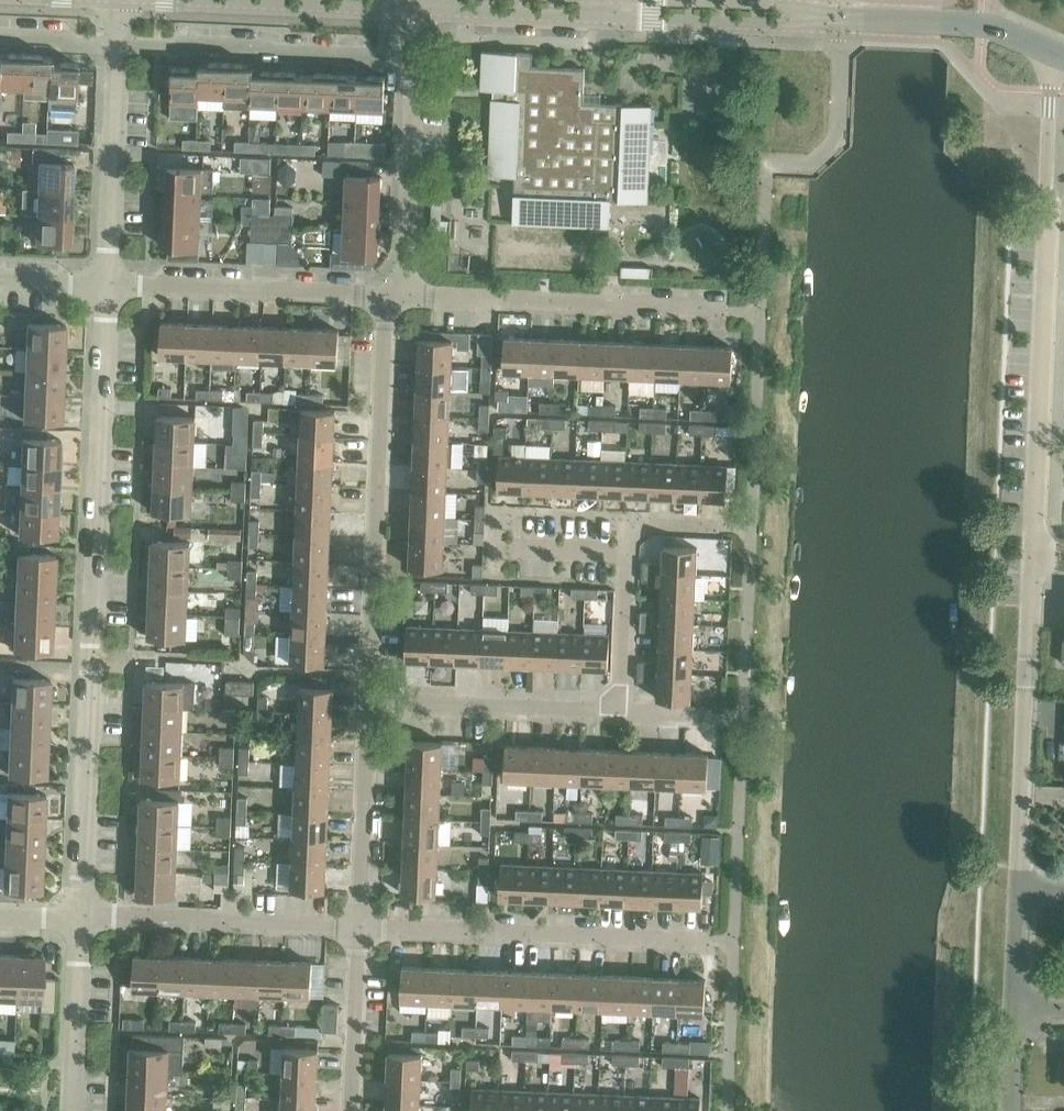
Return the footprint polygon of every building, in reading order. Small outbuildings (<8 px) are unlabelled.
[(512,223),(575,226),(609,227),(610,201),(647,202),(651,105),(582,102),(584,69),(531,66),(532,53),(482,51),(480,89),(491,90),(488,175),(514,176),(512,223)] [(22,88),(24,54),(6,53),(6,56),(0,56),(0,87),(22,88)] [(22,88),(48,89),(49,89),(50,65),(51,58),(41,57),(41,55),(24,54),(22,88)] [(49,89),(48,89),(47,95),(76,97),(77,63),(59,62),(59,65),(50,65),(49,89)] [(198,95),(199,96),(224,97),(226,63),(209,62),(208,65),(199,64),(198,71),(199,71),(198,95)] [(224,97),(250,98),(251,98),(252,73),(253,73),(253,66),(243,66),(243,64),(226,63),(224,97)] [(199,102),(199,96),(198,95),(199,71),(198,71),(190,71),(190,68),(172,67),(171,101),(199,102)] [(78,70),(78,80),(93,80),(93,71),(78,70)] [(250,104),(277,106),(278,72),(261,71),(261,74),(253,73),(252,73),(251,98),(250,98),(250,104)] [(277,106),(303,107),(304,76),(296,75),(296,72),(278,72),(277,106)] [(303,107),(330,108),(331,74),(314,73),(314,76),(304,76),(303,107)] [(330,108),(356,109),(357,78),(348,78),(348,75),(331,74),(330,108)] [(357,78),(356,109),(383,110),(384,76),(366,75),(366,78),(357,78)] [(45,143),(55,143),(55,129),(46,129),(45,143)] [(6,141),(20,142),(21,132),(6,132),(6,141)] [(21,132),(20,142),(34,142),(35,133),(21,132)] [(182,149),(196,149),(197,140),(183,139),(182,149)] [(197,140),(196,149),(210,150),(211,140),(197,140)] [(234,151),(248,152),(249,142),(235,141),(234,151)] [(249,142),(248,152),(262,152),(263,143),(249,142)] [(344,156),(353,156),(354,142),(344,142),(344,156)] [(354,142),(353,156),(363,156),(363,142),(354,142)] [(263,143),(262,152),(275,153),(275,143),(263,143)] [(275,143),(275,153),(287,153),(287,144),(275,143)] [(287,153),(301,154),(302,144),(287,144),(287,153)] [(302,144),(301,154),(315,154),(315,145),(302,144)] [(37,188),(37,189),(71,190),(73,163),(59,162),(60,149),(32,148),(32,162),(29,162),(28,188),(37,188)] [(254,158),(254,173),(270,173),(270,159),(254,158)] [(324,174),(339,175),(340,162),(325,161),(324,174)] [(346,176),(345,202),(379,203),(380,176),(367,175),(368,162),(340,161),(339,176),(346,176)] [(168,167),(166,194),(201,195),(202,168),(168,167)] [(254,173),(253,192),(269,192),(270,174),(254,173)] [(430,229),(450,230),(450,220),(441,220),(442,184),(432,184),(430,229)] [(23,214),(36,215),(70,216),(71,190),(37,189),(24,188),(23,214)] [(166,194),(165,220),(200,222),(201,195),(166,194)] [(253,198),(253,205),(270,206),(270,199),(253,198)] [(345,202),(344,228),(378,230),(379,203),(345,202)] [(270,206),(253,205),(252,213),(270,214),(270,206)] [(275,214),(292,215),(293,207),(275,206),(275,214)] [(250,241),(265,242),(266,214),(252,214),(250,241)] [(265,242),(277,243),(279,215),(266,214),(265,242)] [(70,216),(36,215),(35,242),(53,243),(67,243),(69,244),(70,216)] [(279,215),(277,243),(291,243),(293,215),(279,215)] [(200,222),(165,220),(164,247),(168,248),(167,260),(198,261),(200,222)] [(378,230),(344,228),(342,255),(331,255),(330,267),(372,268),(373,257),(377,257),(378,230)] [(53,243),(53,254),(66,254),(67,243),(53,243)] [(620,276),(652,278),(652,267),(620,266),(620,276)] [(27,323),(26,348),(64,349),(65,325),(27,323)] [(159,356),(186,357),(187,324),(161,323),(159,356)] [(186,357),(211,358),(212,325),(187,324),(186,357)] [(211,358),(236,359),(237,326),(212,325),(211,358)] [(236,359),(261,361),(262,327),(237,326),(236,359)] [(261,361),(286,362),(287,328),(262,327),(261,361)] [(286,362),(311,363),(312,329),(287,328),(286,362)] [(312,329),(311,363),(337,364),(338,330),(312,329)] [(503,371),(529,372),(530,338),(504,337),(503,366),(503,371)] [(529,372),(554,373),(555,339),(530,338),(529,372)] [(419,339),(418,365),(451,366),(452,340),(419,339)] [(554,373),(579,374),(580,340),(555,339),(554,373)] [(579,374),(604,375),(605,342),(580,340),(579,374)] [(604,375),(629,376),(631,343),(605,342),(604,375)] [(629,376),(654,377),(656,344),(631,343),(629,376)] [(654,377),(679,379),(681,345),(656,344),(654,377)] [(679,379),(704,380),(706,346),(681,345),(679,379)] [(706,346),(704,380),(731,381),(732,347),(706,346)] [(26,348),(25,371),(63,373),(64,349),(26,348)] [(482,354),(481,368),(491,368),(492,355),(482,354)] [(418,365),(416,390),(450,391),(451,366),(418,365)] [(491,368),(481,368),(481,381),(490,381),(491,368)] [(25,371),(24,395),(62,397),(63,373),(25,371)] [(158,397),(171,398),(171,388),(158,387),(158,397)] [(284,391),(283,403),(296,403),(296,393),(297,389),(284,388),(284,391)] [(196,399),(209,399),(210,390),(196,389),(196,399)] [(210,390),(209,399),(222,400),(223,390),(210,390)] [(273,392),(273,402),(283,403),(284,391),(277,390),(273,392)] [(416,390),(415,415),(449,416),(450,391),(416,390)] [(495,390),(495,400),(508,400),(508,391),(495,390)] [(246,401),(259,402),(260,392),(247,391),(246,401)] [(508,391),(508,400),(527,401),(528,391),(508,391)] [(260,392),(259,402),(273,402),(273,392),(260,392)] [(296,403),(309,404),(310,394),(296,393),(296,403)] [(310,394),(309,404),(323,404),(323,395),(310,394)] [(62,397),(24,395),(23,420),(61,421),(62,397)] [(539,412),(552,413),(553,403),(539,403),(539,412)] [(553,403),(552,413),(566,414),(566,404),(553,403)] [(480,404),(479,418),(489,418),(489,405),(480,404)] [(589,415),(602,415),(603,405),(589,405),(589,415)] [(603,405),(602,415),(615,416),(616,406),(603,405)] [(234,406),(233,420),(248,420),(248,419),(248,413),(242,406),(235,406),(234,406)] [(639,417),(653,417),(653,408),(640,407),(639,417)] [(653,408),(653,417),(666,418),(666,408),(653,408)] [(301,409),(300,435),(334,436),(335,410),(301,409)] [(689,419),(703,419),(703,410),(690,409),(689,419)] [(703,410),(703,419),(716,420),(716,410),(703,410)] [(415,415),(414,440),(448,442),(449,416),(415,415)] [(157,416),(156,440),(194,442),(195,417),(157,416)] [(489,418),(479,418),(478,431),(488,431),(489,418)] [(538,427),(552,428),(552,418),(539,418),(538,427)] [(552,418),(552,428),(565,429),(565,419),(552,418)] [(254,419),(253,433),(263,433),(263,420),(254,419)] [(588,429),(601,430),(602,420),(589,420),(588,429)] [(602,420),(601,430),(615,431),(615,421),(602,420)] [(615,421),(615,431),(627,431),(627,422),(615,421)] [(639,432),(652,432),(652,423),(639,422),(639,432)] [(652,423),(652,432),(665,433),(666,423),(652,423)] [(689,434),(702,434),(703,425),(689,424),(689,434)] [(703,425),(702,434),(715,435),(716,425),(703,425)] [(494,427),(493,437),(506,437),(507,427),(494,427)] [(263,433),(253,433),(253,446),(262,447),(263,433)] [(233,434),(233,443),(247,444),(247,434),(233,434)] [(300,435),(299,460),(333,461),(334,436),(300,435)] [(22,438),(21,463),(59,464),(60,440),(22,438)] [(156,440),(155,464),(193,466),(194,442),(156,440)] [(414,440),(413,465),(447,467),(448,442),(414,440)] [(247,444),(233,443),(232,453),(247,454),(247,444)] [(475,444),(474,455),(478,455),(487,455),(488,444),(475,444)] [(477,455),(477,468),(487,469),(487,455),(477,455)] [(497,490),(524,491),(525,457),(499,456),(497,490)] [(252,457),(252,465),(266,466),(266,458),(252,457)] [(524,491),(549,492),(550,458),(525,457),(524,491)] [(549,492),(574,493),(575,459),(550,458),(549,492)] [(574,493),(599,494),(600,460),(575,459),(574,493)] [(299,460),(298,485),(332,486),(333,461),(299,460)] [(599,494),(624,495),(625,461),(600,460),(599,494)] [(624,495),(649,496),(651,462),(625,461),(624,495)] [(649,496),(674,497),(676,464),(651,462),(649,496)] [(21,463),(20,486),(58,488),(59,464),(21,463)] [(155,464),(154,488),(192,489),(193,466),(155,464)] [(674,497),(699,498),(701,465),(676,464),(674,497)] [(413,465),(412,490),(446,492),(447,467),(413,465)] [(701,465),(699,498),(725,499),(727,466),(701,465)] [(487,469),(477,468),(476,482),(486,482),(487,469)] [(251,470),(251,483),(261,483),(261,481),(261,471),(261,470),(251,470)] [(261,471),(261,481),(274,482),(275,472),(261,471)] [(231,481),(231,491),(245,491),(245,482),(231,481)] [(261,483),(251,483),(250,496),(260,497),(261,483)] [(298,485),(297,510),(331,511),(332,486),(298,485)] [(20,486),(19,510),(57,512),(58,488),(20,486)] [(192,489),(154,488),(153,512),(191,514),(192,489)] [(412,490),(411,515),(445,517),(446,492),(412,490)] [(245,491),(231,491),(230,500),(245,501),(245,491)] [(475,505),(475,518),(484,519),(485,505),(475,505)] [(57,512),(19,510),(18,535),(56,536),(57,512)] [(297,510),(296,535),(330,537),(331,511),(297,510)] [(411,515),(410,540),(444,542),(445,517),(411,515)] [(484,519),(475,518),(474,532),(484,532),(484,519)] [(249,520),(249,533),(258,534),(259,520),(249,520)] [(175,526),(175,537),(191,538),(191,527),(175,526)] [(209,528),(208,538),(240,539),(241,529),(209,528)] [(258,534),(249,533),(248,547),(258,547),(258,534)] [(296,535),(295,561),(329,562),(330,537),(296,535)] [(444,542),(410,540),(409,567),(443,568),(444,542)] [(152,541),(151,565),(189,567),(190,543),(152,541)] [(663,546),(662,572),(695,574),(697,548),(663,546)] [(17,553),(16,578),(54,579),(55,555),(17,553)] [(228,561),(228,568),(242,569),(242,559),(228,559),(228,561)] [(295,561),(294,586),(327,587),(329,562),(295,561)] [(642,562),(642,571),(654,572),(655,562),(642,562)] [(472,577),(482,577),(483,564),(473,564),(472,577)] [(151,565),(150,589),(188,591),(189,567),(151,565)] [(242,569),(228,568),(227,578),(241,579),(242,569)] [(247,570),(247,583),(256,584),(257,570),(247,570)] [(654,572),(642,571),(641,581),(654,582),(654,572)] [(662,572),(661,597),(694,599),(695,574),(662,572)] [(16,578),(15,601),(53,603),(54,579),(16,578)] [(420,591),(434,592),(434,582),(421,581),(420,591)] [(434,582),(434,592),(447,592),(448,583),(434,582)] [(256,584),(247,583),(246,597),(256,597),(256,584)] [(471,593),(484,594),(484,584),(471,584),(471,593)] [(484,584),(484,594),(497,594),(498,585),(484,584)] [(294,586),(293,611),(326,612),(327,587),(294,586)] [(521,595),(534,596),(534,586),(521,586),(521,595)] [(534,586),(534,596),(547,596),(548,587),(534,586)] [(571,597),(584,598),(584,588),(571,588),(571,597)] [(584,588),(584,598),(597,599),(598,589),(584,588)] [(150,589),(148,613),(187,615),(188,591),(150,589)] [(661,597),(659,622),(693,624),(694,599),(661,597)] [(15,601),(14,625),(52,627),(53,603),(15,601)] [(226,606),(226,616),(240,617),(240,607),(226,606)] [(293,611),(292,636),(325,637),(326,612),(293,611)] [(640,612),(639,621),(652,622),(653,612),(640,612)] [(187,615),(148,613),(147,637),(186,639),(187,615)] [(240,617),(226,616),(225,626),(239,626),(240,617)] [(245,621),(244,634),(254,635),(255,621),(245,621)] [(652,622),(639,621),(639,631),(652,632),(652,622)] [(659,622),(658,647),(692,649),(693,624),(659,622)] [(52,627),(14,625),(13,650),(51,651),(52,627)] [(405,660),(431,661),(433,627),(406,626),(405,660)] [(431,661),(456,662),(458,628),(433,627),(431,661)] [(456,662),(481,663),(483,629),(458,628),(456,662)] [(481,663),(506,664),(508,631),(483,629),(481,663)] [(506,664),(531,665),(533,632),(508,631),(506,664)] [(531,665),(556,666),(558,633),(533,632),(531,665)] [(556,666),(581,667),(583,634),(558,633),(556,666)] [(254,635),(244,634),(244,648),(253,648),(254,635)] [(583,634),(581,667),(607,669),(609,635),(583,634)] [(325,637),(292,636),(290,662),(324,663),(325,637)] [(658,647),(657,672),(691,674),(692,649),(658,647)] [(638,662),(637,671),(650,672),(651,662),(638,662)] [(650,672),(637,671),(637,681),(650,682),(650,672)] [(691,674),(657,672),(656,698),(690,700),(691,674)] [(12,678),(11,702),(49,704),(50,679),(12,678)] [(225,693),(253,694),(253,682),(226,680),(225,693)] [(146,681),(145,706),(183,707),(184,683),(146,681)] [(299,686),(298,712),(332,714),(333,688),(299,686)] [(258,697),(257,711),(267,711),(268,698),(258,697)] [(205,708),(219,709),(220,699),(206,698),(205,708)] [(11,702),(10,726),(48,727),(49,704),(11,702)] [(145,706),(144,729),(182,731),(183,707),(145,706)] [(221,719),(235,719),(236,709),(221,709),(221,719)] [(267,711),(257,711),(257,724),(266,725),(267,711)] [(298,712),(297,738),(331,739),(332,714),(298,712)] [(10,726),(9,749),(47,751),(48,727),(10,726)] [(144,729),(143,753),(181,755),(182,731),(144,729)] [(297,738),(296,763),(330,764),(331,739),(297,738)] [(408,741),(407,767),(441,769),(442,743),(408,741)] [(504,779),(530,780),(532,747),(505,745),(504,779)] [(220,747),(219,756),(233,757),(234,747),(220,747)] [(239,747),(239,760),(248,761),(249,747),(239,747)] [(530,780),(555,781),(557,748),(532,747),(530,780)] [(555,781),(580,782),(582,749),(557,748),(555,781)] [(47,751),(9,749),(8,774),(46,776),(47,751)] [(580,782),(605,783),(607,750),(582,749),(580,782)] [(605,783),(630,784),(632,751),(607,750),(605,783)] [(630,784),(655,785),(657,752),(632,751),(630,784)] [(655,785),(680,787),(682,753),(657,752),(655,785)] [(181,755),(143,753),(142,778),(180,779),(181,755)] [(682,753),(680,787),(706,788),(708,754),(682,753)] [(233,757),(219,756),(219,766),(233,767),(233,757)] [(473,757),(473,770),(483,770),(483,757),(473,757)] [(483,757),(483,770),(492,771),(493,757),(483,757)] [(248,761),(239,760),(238,773),(248,774),(248,761)] [(296,763),(295,788),(329,789),(330,764),(296,763)] [(407,767),(406,792),(440,794),(441,769),(407,767)] [(492,771),(483,770),(482,784),(492,784),(492,771)] [(295,788),(294,813),(328,814),(329,789),(295,788)] [(7,792),(6,817),(44,818),(45,794),(7,792)] [(406,792),(405,817),(439,819),(440,794),(406,792)] [(237,797),(237,811),(246,811),(247,798),(237,797)] [(141,798),(140,823),(178,824),(179,800),(141,798)] [(481,807),(481,821),(490,821),(491,808),(481,807)] [(515,820),(529,820),(529,810),(516,810),(515,820)] [(529,810),(529,820),(542,821),(542,811),(529,810)] [(246,811),(237,811),(236,824),(246,824),(246,811)] [(554,811),(553,821),(565,822),(565,812),(554,811)] [(565,822),(578,822),(579,812),(565,812),(565,822)] [(579,812),(578,822),(592,823),(592,813),(579,812)] [(294,813),(293,838),(327,839),(328,814),(294,813)] [(615,824),(629,824),(629,815),(616,814),(615,824)] [(703,814),(703,827),(717,828),(717,815),(703,814)] [(629,815),(629,824),(642,825),(642,815),(629,815)] [(217,816),(216,826),(230,826),(231,817),(217,816)] [(665,826),(678,826),(678,817),(665,816),(665,826)] [(6,817),(5,841),(43,842),(44,818),(6,817)] [(405,817),(404,842),(438,844),(439,819),(405,817)] [(678,817),(678,826),(691,827),(692,817),(678,817)] [(490,821),(481,821),(480,834),(490,834),(490,821)] [(140,823),(139,846),(177,848),(178,824),(140,823)] [(230,826),(216,826),(216,836),(230,836),(230,826)] [(564,836),(578,837),(578,827),(565,827),(564,836)] [(578,827),(578,837),(591,838),(591,828),(578,827)] [(615,839),(628,839),(628,830),(615,829),(615,839)] [(628,830),(628,839),(641,840),(642,830),(628,830)] [(664,841),(677,841),(678,832),(664,831),(664,841)] [(514,841),(528,842),(528,832),(515,832),(514,841)] [(528,832),(528,842),(541,842),(542,833),(528,832)] [(678,832),(677,841),(691,842),(691,832),(678,832)] [(293,838),(292,863),(326,864),(327,839),(293,838)] [(5,841),(4,864),(42,866),(43,842),(5,841)] [(404,842),(403,867),(437,869),(438,844),(404,842)] [(139,846),(138,870),(176,872),(177,848),(139,846)] [(235,847),(235,860),(244,861),(245,847),(235,847)] [(479,857),(478,871),(488,871),(489,858),(479,857)] [(244,861),(235,860),(234,874),(244,874),(244,861)] [(326,864),(292,863),(291,889),(324,890),(326,864)] [(42,866),(4,864),(3,889),(41,891),(42,866)] [(215,864),(214,873),(228,874),(229,864),(215,864)] [(499,898),(525,899),(526,865),(500,864),(499,898)] [(525,899),(550,900),(551,866),(526,865),(525,899)] [(550,900),(575,901),(576,867),(551,866),(550,900)] [(437,869),(403,867),(402,894),(436,895),(437,869)] [(575,901),(600,902),(601,868),(576,867),(575,901)] [(600,902),(625,903),(626,869),(601,868),(600,902)] [(625,903),(650,904),(652,870),(626,869),(625,903)] [(176,872),(138,870),(137,895),(175,896),(176,872)] [(650,904),(675,905),(677,872),(652,870),(650,904)] [(488,871),(478,871),(478,884),(487,884),(488,871)] [(677,872),(675,905),(701,906),(701,902),(715,903),(716,874),(703,874),(703,873),(677,872)] [(203,873),(202,880),(214,881),(214,873),(203,873)] [(228,874),(214,873),(214,881),(214,883),(228,884),(228,874)] [(234,881),(233,891),(250,892),(252,892),(252,882),(243,881),(234,881)] [(15,999),(17,955),(0,954),(0,999),(15,999)] [(17,955),(15,999),(40,1000),(40,1011),(54,1011),(55,978),(42,978),(43,956),(17,955)] [(132,989),(159,990),(160,956),(134,955),(132,989)] [(159,990),(184,991),(185,957),(160,956),(159,990)] [(184,991),(209,992),(210,958),(185,957),(184,991)] [(209,992),(234,993),(235,959),(210,958),(209,992)] [(234,993),(259,994),(260,960),(235,959),(234,993)] [(259,994),(284,995),(285,961),(260,960),(259,994)] [(285,961),(284,995),(310,996),(311,962),(285,961)] [(400,1000),(426,1001),(428,967),(402,966),(400,1000)] [(426,1001),(451,1002),(453,969),(428,967),(426,1001)] [(451,1002),(477,1003),(478,970),(453,969),(451,1002)] [(477,1003),(502,1004),(503,971),(478,970),(477,1003)] [(502,1004),(527,1005),(528,972),(503,971),(502,1004)] [(527,1005),(552,1007),(553,973),(528,972),(527,1005)] [(552,1007),(577,1008),(579,974),(553,973),(552,1007)] [(577,1008),(602,1009),(604,975),(579,974),(577,1008)] [(602,1009),(627,1010),(629,976),(604,975),(602,1009)] [(627,1010),(652,1011),(654,977),(629,976),(627,1010)] [(652,1011),(677,1012),(679,978),(654,977),(652,1011)] [(679,978),(677,1012),(704,1013),(705,979),(679,978)] [(323,1003),(321,1031),(337,1032),(338,1004),(323,1003)] [(123,1019),(123,1028),(131,1028),(131,1019),(123,1019)] [(131,1028),(144,1029),(144,1019),(131,1019),(131,1028)] [(168,1030),(182,1031),(182,1021),(169,1020),(168,1030)] [(182,1021),(182,1031),(195,1031),(196,1022),(182,1021)] [(219,1032),(232,1033),(232,1023),(219,1023),(219,1032)] [(232,1023),(232,1033),(245,1033),(246,1024),(232,1023)] [(268,1034),(282,1035),(282,1025),(269,1025),(268,1034)] [(282,1025),(282,1035),(295,1036),(296,1026),(282,1025)] [(462,1036),(475,1037),(475,1027),(462,1027),(462,1036)] [(475,1027),(475,1037),(488,1037),(489,1028),(475,1027)] [(411,1041),(425,1041),(425,1031),(412,1031),(411,1041)] [(425,1031),(425,1041),(438,1042),(438,1032),(425,1031)] [(129,1072),(168,1073),(182,1074),(184,1036),(133,1034),(132,1047),(130,1047),(129,1072)] [(512,1045),(525,1045),(525,1036),(512,1035),(512,1045)] [(525,1036),(525,1045),(538,1046),(539,1036),(525,1036)] [(205,1037),(205,1046),(222,1046),(222,1044),(222,1038),(205,1037)] [(562,1047),(575,1048),(575,1038),(562,1037),(562,1047)] [(575,1038),(575,1048),(589,1048),(589,1038),(575,1038)] [(612,1049),(626,1050),(626,1040),(613,1039),(612,1049)] [(626,1040),(626,1050),(639,1050),(639,1041),(626,1040)] [(662,1051),(676,1052),(676,1042),(663,1042),(662,1051)] [(676,1042),(676,1052),(689,1052),(689,1043),(676,1042)] [(284,1048),(283,1074),(317,1075),(318,1049),(284,1048)] [(511,1060),(524,1060),(525,1051),(512,1050),(511,1060)] [(525,1051),(524,1060),(538,1061),(538,1051),(525,1051)] [(388,1052),(387,1078),(420,1080),(421,1053),(388,1052)] [(549,1061),(549,1065),(574,1066),(574,1062),(561,1062),(561,1052),(550,1052),(549,1061)] [(561,1062),(574,1062),(575,1053),(561,1052),(561,1062)] [(575,1053),(574,1062),(588,1063),(588,1053),(575,1053)] [(612,1064),(625,1065),(625,1055),(612,1054),(612,1064)] [(625,1055),(625,1065),(638,1065),(639,1056),(625,1055)] [(662,1066),(675,1067),(675,1057),(662,1057),(662,1066)] [(675,1057),(675,1067),(688,1067),(689,1058),(675,1057)] [(248,1072),(257,1072),(258,1060),(248,1059),(248,1072)] [(466,1059),(466,1069),(479,1070),(479,1060),(466,1059)] [(451,1068),(450,1081),(460,1082),(461,1068),(451,1068)] [(129,1072),(128,1095),(167,1097),(168,1073),(129,1072)] [(283,1074),(282,1099),(316,1100),(317,1075),(283,1074)] [(387,1078),(386,1103),(419,1105),(420,1080),(387,1078)] [(460,1082),(450,1081),(450,1095),(460,1095),(460,1082)] [(236,1083),(236,1097),(245,1097),(246,1084),(236,1083)] [(498,1090),(472,1088),(471,1110),(497,1110),(498,1090)] [(523,1091),(498,1090),(497,1110),(522,1110),(523,1091)] [(214,1091),(213,1100),(230,1101),(231,1092),(214,1091)] [(548,1092),(523,1091),(522,1110),(547,1110),(548,1092)] [(573,1093),(548,1092),(547,1110),(572,1110),(573,1093)] [(598,1094),(573,1093),(572,1110),(598,1110),(598,1094)] [(623,1095),(598,1094),(598,1110),(623,1110),(623,1095)] [(127,1110),(166,1110),(167,1097),(128,1095),(127,1110)] [(649,1096),(623,1095),(623,1110),(648,1110),(649,1096)] [(674,1097),(649,1096),(648,1110),(673,1110),(674,1097)] [(245,1097),(236,1097),(235,1110),(245,1110),(245,1097)] [(673,1110),(699,1110),(700,1098),(674,1097),(673,1110)] [(281,1110),(315,1110),(316,1100),(282,1099),(281,1110)] [(230,1101),(213,1100),(213,1108),(230,1109),(230,1101)]
